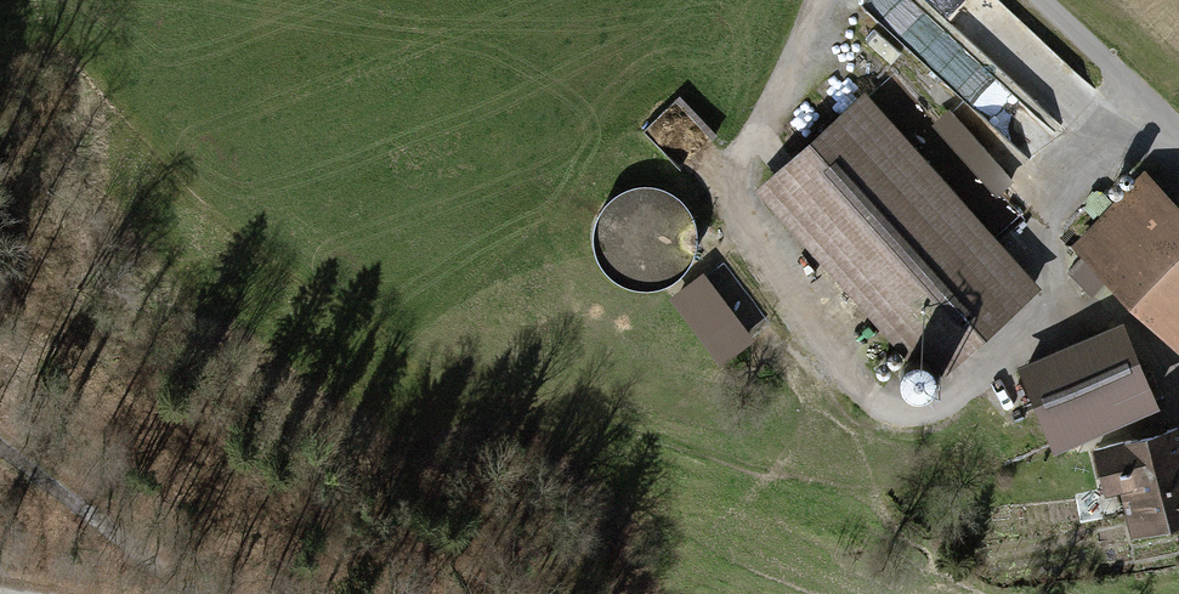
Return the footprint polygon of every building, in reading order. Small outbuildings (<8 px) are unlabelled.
[(1096,85),(1001,0),(872,0),(866,7),(941,74),(964,49),(1055,130),(1096,85)] [(981,248),(854,107),(773,180),(942,367),(1034,285),(992,237),(981,248)] [(1011,179),(950,112),(938,123),(999,190),(1011,179)] [(1146,177),(1078,247),(1084,253),(1110,278),(1176,342),(1178,340),(1178,209),(1146,177)] [(1110,278),(1084,253),(1067,272),(1092,296),(1110,278)] [(705,271),(672,298),(726,364),(759,337),(705,271)] [(1119,327),(1025,367),(1057,443),(1128,413),(1151,403),(1119,327)] [(1128,413),(1139,438),(1167,431),(1155,401),(1151,403),(1128,413)] [(1097,449),(1105,478),(1125,472),(1140,527),(1178,516),(1178,435),(1177,428),(1167,431),(1139,438),(1097,449)]
